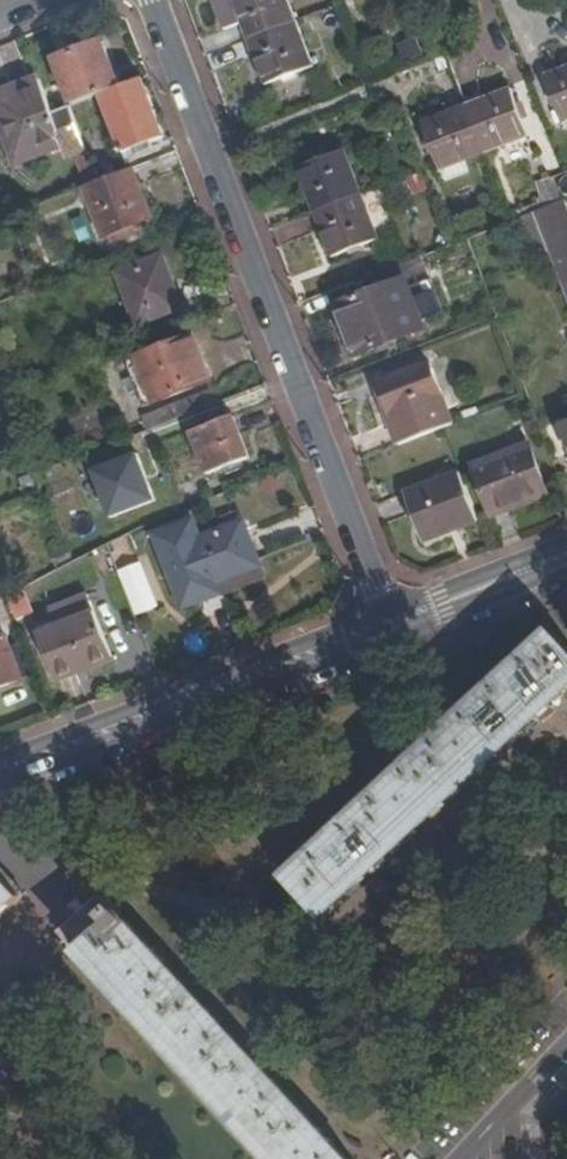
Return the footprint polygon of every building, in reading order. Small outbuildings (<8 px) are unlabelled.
[(248,43),(295,25),(286,0),(231,0),(248,43)] [(309,38),(326,31),(319,15),(302,22),(309,38)] [(265,87),(312,68),(295,25),(248,43),(265,87)] [(437,50),(455,43),(451,31),(432,38),(437,50)] [(71,102),(119,85),(103,41),(55,59),(71,102)] [(436,74),(445,71),(441,58),(431,61),(436,74)] [(565,124),(566,123),(566,70),(547,78),(565,124)] [(121,153),(164,137),(142,80),(99,95),(121,153)] [(0,124),(0,147),(6,164),(41,151),(44,159),(67,150),(71,160),(85,155),(67,107),(52,113),(40,81),(0,96),(0,123),(0,124)] [(512,92),(467,110),(484,156),(530,138),(512,92)] [(470,172),(467,163),(484,156),(467,110),(425,126),(445,182),(470,172)] [(44,159),(41,151),(6,164),(10,172),(44,159)] [(346,153),(299,171),(316,215),(363,196),(346,153)] [(132,222),(146,216),(129,171),(95,183),(82,188),(99,234),(105,232),(111,247),(137,237),(132,222)] [(333,259),(381,241),(363,196),(316,215),(333,259)] [(533,213),(548,254),(566,303),(566,221),(560,203),(533,213)] [(533,213),(513,221),(529,261),(548,254),(533,213)] [(432,276),(424,255),(380,271),(387,287),(404,280),(407,287),(428,278),(432,276)] [(136,326),(181,309),(162,258),(116,275),(136,326)] [(428,278),(407,287),(420,321),(441,312),(428,278)] [(357,356),(424,330),(420,321),(407,287),(404,280),(387,287),(337,306),(357,356)] [(181,310),(111,338),(116,350),(186,323),(181,310)] [(146,406),(211,381),(193,336),(128,361),(146,406)] [(394,421),(387,424),(396,447),(439,430),(447,427),(422,364),(379,382),(394,421)] [(214,390),(144,416),(149,430),(220,404),(214,390)] [(206,477),(248,461),(232,419),(190,435),(206,477)] [(507,505),(544,490),(523,437),(491,449),(494,454),(471,463),(492,516),(508,509),(507,505)] [(451,537),(448,531),(476,520),(455,470),(403,492),(426,547),(451,537)] [(40,475),(24,482),(32,502),(48,495),(40,475)] [(153,537),(179,609),(205,599),(201,588),(212,584),(257,567),(241,523),(195,540),(189,523),(174,529),(171,519),(158,524),(162,534),(153,537)] [(212,584),(201,588),(205,599),(216,595),(212,584)] [(52,616),(56,626),(37,634),(55,678),(111,656),(87,594),(49,609),(52,616)] [(382,786),(334,830),(322,841),(284,876),(323,918),(566,693),(566,650),(550,631),(513,664),(499,677),(453,720),(441,731),(394,775),(382,786)] [(22,680),(5,634),(0,636),(0,688),(22,680)] [(511,662),(498,675),(499,677),(513,664),(511,662)] [(451,718),(439,728),(441,731),(453,720),(451,718)] [(160,806),(198,792),(189,770),(152,784),(160,806)] [(392,772),(379,783),(382,786),(394,775),(392,772)] [(332,828),(320,839),(322,841),(334,830),(332,828)] [(19,898),(22,896),(0,873),(0,916),(19,898)] [(270,1158),(346,1158),(333,1145),(321,1132),(278,1086),(266,1073),(222,1025),(210,1012),(166,965),(155,952),(104,897),(62,936),(270,1158)] [(157,951),(155,952),(166,965),(168,963),(157,951)] [(212,1011),(210,1012),(222,1025),(224,1023),(212,1011)] [(268,1071),(266,1073),(278,1086),(281,1084),(268,1071)] [(323,1130),(321,1132),(333,1145),(335,1143),(323,1130)]
